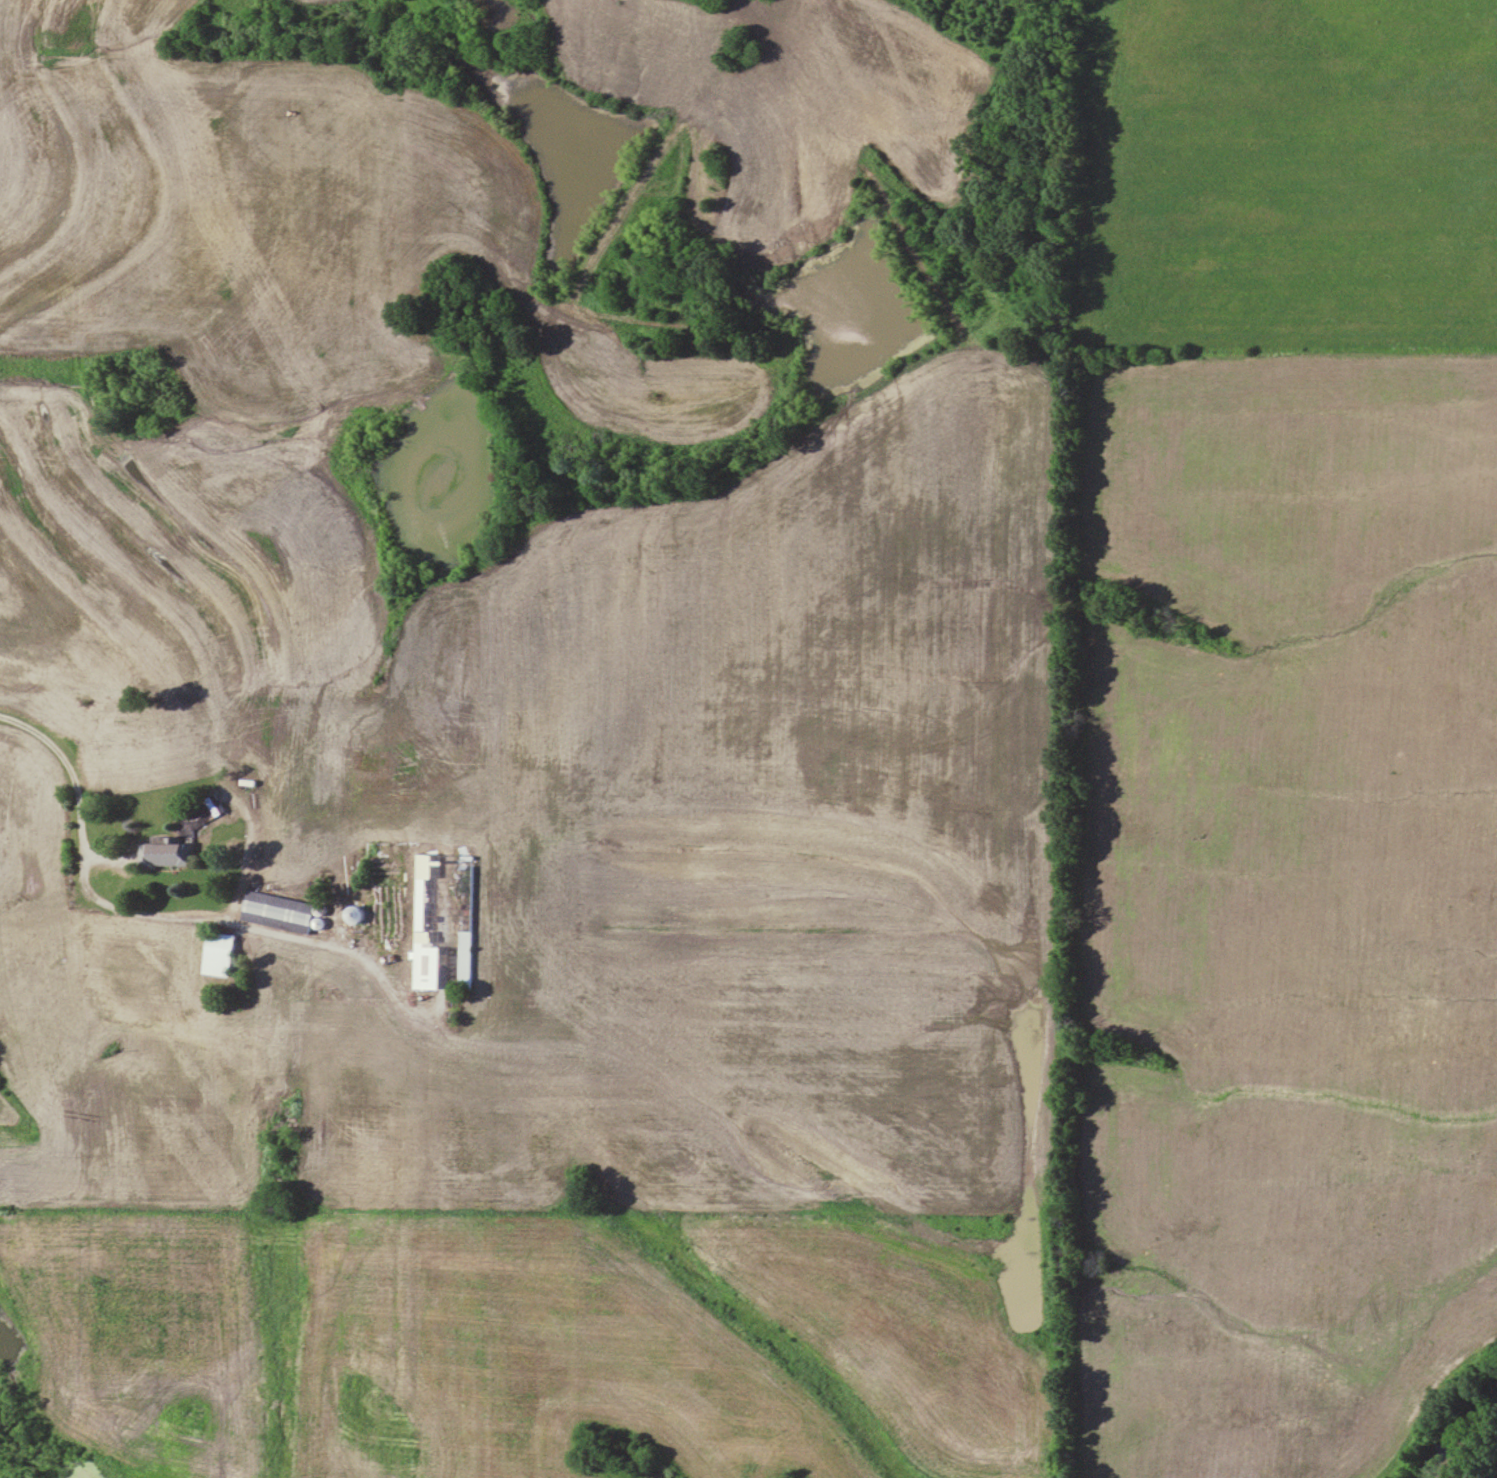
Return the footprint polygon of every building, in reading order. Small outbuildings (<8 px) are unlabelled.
[(178,837),(153,837),(153,843),(141,843),(141,867),(196,867),(195,843),(178,843),(178,837)] [(473,991),(475,855),(414,854),(412,990),(473,991)] [(243,920),(312,934),(318,903),(249,890),(243,920)] [(349,920),(364,923),(367,908),(353,905),(349,920)] [(202,974),(232,978),(238,935),(208,931),(202,974)]
